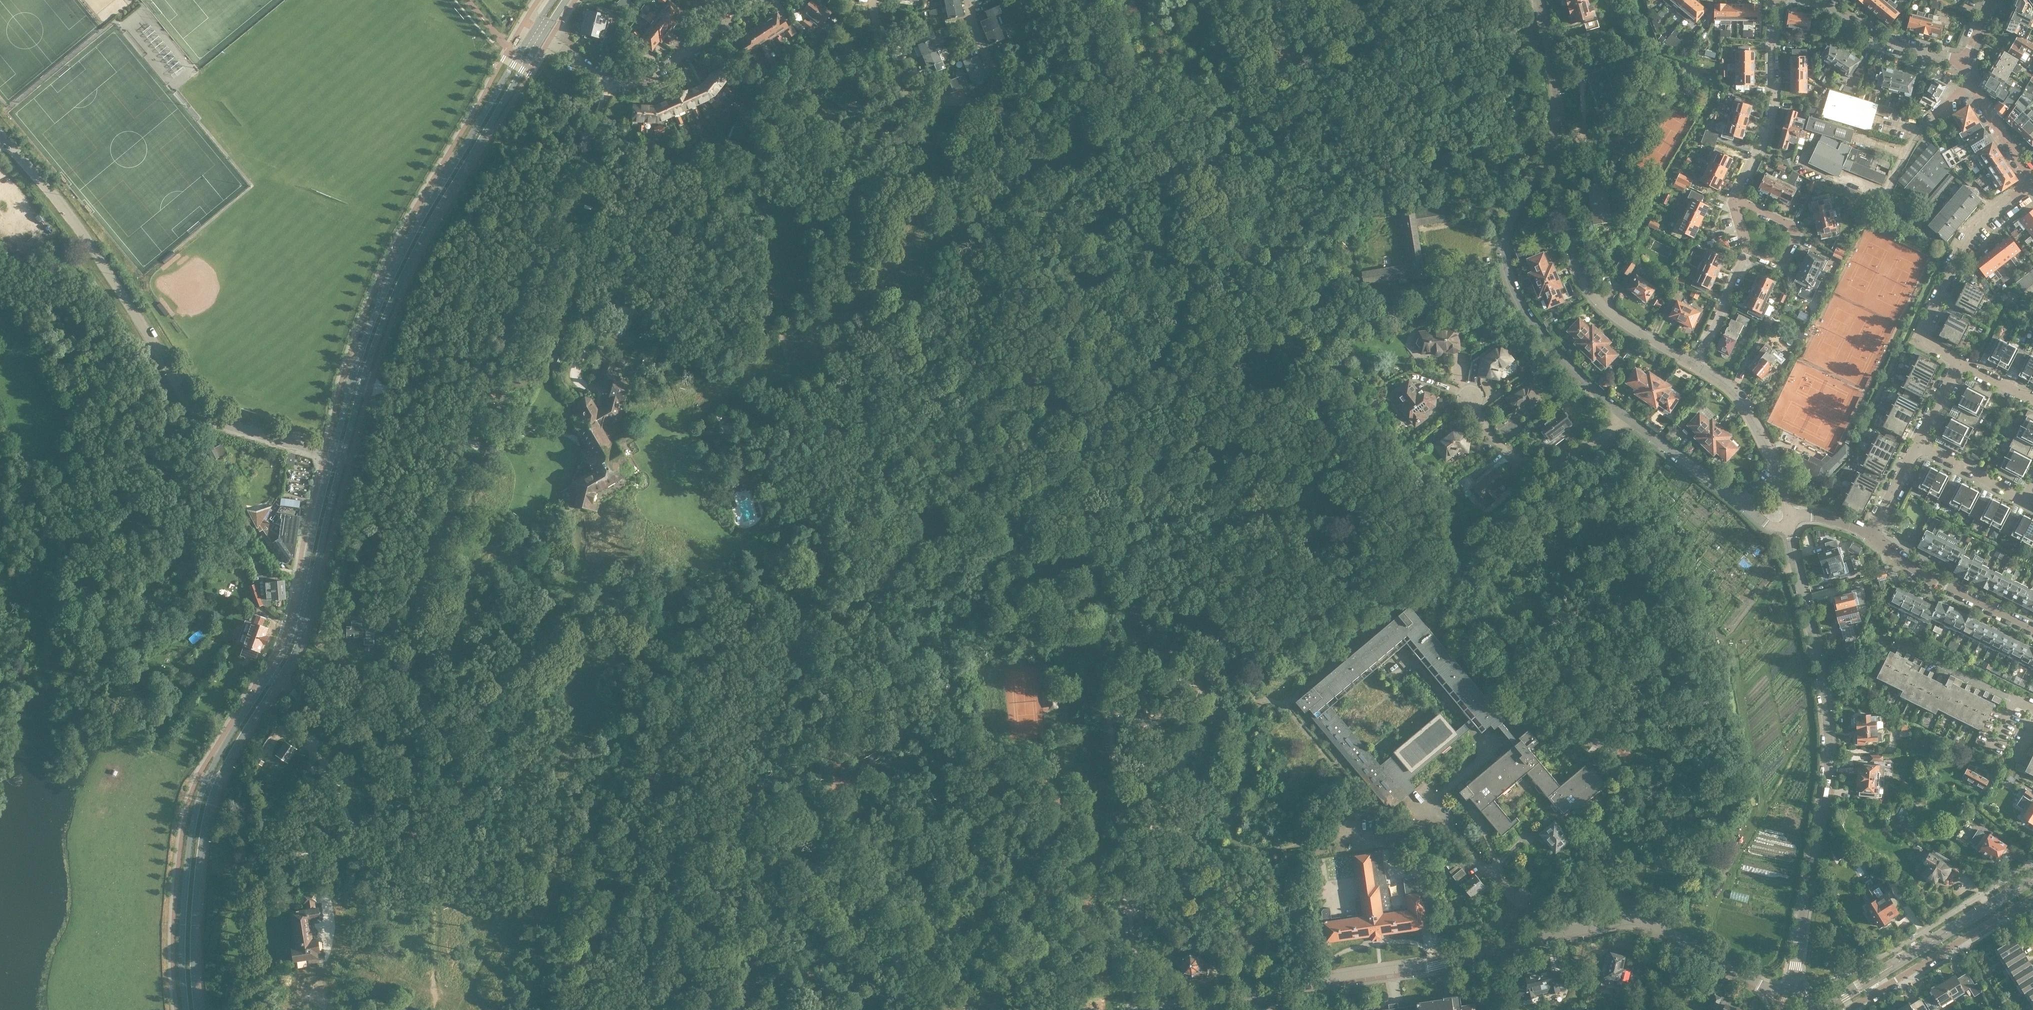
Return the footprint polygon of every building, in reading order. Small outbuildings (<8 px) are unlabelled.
[(632,4),(628,0),(619,0),(615,4),(623,12),(632,4)] [(811,18),(821,6),(814,0),(811,0),(802,11),(811,18)] [(1684,18),(1698,2),(1695,0),(1685,0),(1678,7),(1684,11),(1681,15),(1684,18)] [(1863,3),(1872,11),(1881,0),(1866,0),(1863,3)] [(1872,11),(1881,18),(1894,3),(1890,0),(1889,0),(1887,2),(1884,0),(1881,0),(1872,11)] [(2013,11),(2022,15),(2023,13),(2028,15),(2031,8),(2026,0),(2015,0),(2015,1),(2015,2),(2012,8),(2013,9),(2013,11)] [(1589,1),(1569,7),(1572,15),(1569,15),(1571,23),(1590,18),(1591,19),(1584,21),(1587,30),(1600,27),(1597,17),(1594,6),(1591,7),(1589,1)] [(662,12),(673,20),(680,10),(669,2),(662,12)] [(1698,2),(1684,18),(1689,21),(1691,18),(1696,22),(1707,10),(1698,2)] [(961,3),(942,7),(942,8),(941,8),(942,13),(947,12),(948,19),(963,16),(961,3)] [(1894,3),(1881,18),(1890,25),(1900,13),(1895,9),(1897,6),(1894,3)] [(1721,25),(1725,25),(1725,4),(1715,4),(1715,20),(1721,20),(1721,25)] [(1725,4),(1725,25),(1731,25),(1731,21),(1737,21),(1737,5),(1725,4)] [(1743,25),(1749,25),(1749,5),(1737,5),(1737,21),(1743,21),(1743,25)] [(1749,5),(1749,25),(1753,25),(1753,21),(1760,21),(1760,5),(1749,5)] [(821,6),(811,18),(820,25),(830,13),(821,6)] [(640,10),(647,15),(649,12),(642,7),(640,10)] [(610,17),(587,11),(587,12),(588,12),(588,15),(585,15),(583,22),(607,28),(610,17)] [(986,11),(978,13),(980,20),(988,18),(986,11)] [(1906,30),(1918,33),(1922,17),(1923,12),(1917,11),(1916,15),(1910,14),(1906,30)] [(2013,11),(2009,19),(2031,29),(2032,25),(2032,17),(2028,15),(2023,13),(2022,15),(2013,11)] [(647,31),(659,39),(661,40),(668,31),(655,21),(653,19),(647,15),(642,12),(640,15),(649,23),(652,25),(647,31)] [(655,21),(668,31),(674,22),(673,20),(662,12),(655,21)] [(1792,32),(1798,33),(1801,13),(1790,12),(1787,27),(1793,28),(1792,32)] [(1801,13),(1798,33),(1802,34),(1803,30),(1809,31),(1812,15),(1801,13)] [(1928,18),(1922,17),(1918,33),(1929,35),(1934,15),(1929,13),(1928,18)] [(767,20),(776,34),(787,26),(781,17),(780,19),(777,14),(767,20)] [(982,20),(986,32),(1000,26),(996,15),(982,20)] [(1934,15),(1929,35),(1940,38),(1944,22),(1937,20),(1938,16),(1934,15)] [(2031,29),(2009,19),(2009,20),(2008,20),(2007,21),(2007,22),(2006,23),(2006,24),(2006,25),(2006,26),(2002,34),(2014,33),(2018,36),(2019,35),(2031,43),(2032,38),(2032,37),(2029,35),(2031,29)] [(758,26),(767,39),(776,34),(767,20),(758,26)] [(607,28),(583,22),(581,28),(582,28),(584,30),(583,32),(581,32),(581,33),(587,34),(586,38),(603,42),(607,28)] [(797,33),(791,24),(787,27),(789,30),(785,33),(789,38),(797,33)] [(749,32),(758,45),(767,39),(758,26),(749,32)] [(1000,26),(986,32),(991,44),(997,41),(999,46),(1011,42),(1008,35),(1006,29),(1002,31),(1000,26)] [(1668,36),(1669,37),(1676,30),(1672,26),(1667,31),(1670,33),(1668,36)] [(1676,30),(1669,37),(1671,38),(1673,36),(1675,38),(1679,32),(1676,30)] [(659,39),(647,31),(640,40),(637,38),(640,35),(635,31),(629,39),(637,45),(640,41),(651,49),(659,39)] [(758,45),(749,32),(740,38),(743,42),(741,43),(747,53),(742,56),(748,65),(757,59),(751,50),(758,45)] [(2029,55),(2032,57),(2032,55),(2032,45),(2031,43),(2019,35),(2018,36),(2013,44),(2030,55),(2029,55)] [(783,43),(779,37),(775,39),(779,45),(783,43)] [(1794,45),(1805,46),(1806,38),(1802,37),(1801,39),(1792,38),(1791,44),(1794,44),(1794,45)] [(918,44),(922,55),(940,48),(939,44),(935,45),(932,38),(918,44)] [(944,41),(946,47),(954,44),(951,38),(944,41)] [(1826,59),(1831,63),(1841,48),(1831,41),(1820,58),(1825,61),(1826,59)] [(2025,63),(2029,55),(2030,55),(2013,44),(2008,52),(2025,63)] [(760,49),(763,55),(768,52),(764,46),(760,49)] [(940,48),(922,55),(927,67),(933,65),(935,72),(945,68),(942,61),(945,60),(940,48)] [(1831,63),(1841,69),(1851,54),(1841,48),(1831,63)] [(1997,58),(1997,59),(2020,71),(2024,74),(2026,70),(2016,64),(2018,60),(2002,51),(2001,53),(1997,58)] [(1736,63),(1754,63),(1754,52),(1736,52),(1736,63)] [(963,61),(968,72),(982,66),(977,55),(971,57),(969,53),(959,57),(961,62),(963,61)] [(1851,54),(1841,69),(1846,72),(1845,74),(1850,77),(1860,60),(1851,54)] [(1791,69),(1808,69),(1808,58),(1791,58),(1791,69)] [(2020,71),(1997,59),(1993,65),(2009,75),(2011,72),(2018,75),(2020,71)] [(1736,74),(1754,74),(1754,63),(1736,63),(1736,74)] [(2011,86),(2020,91),(2022,88),(2020,87),(2013,83),(2013,82),(2007,78),(2009,75),(1993,65),(1990,71),(1989,73),(2004,82),(2011,86)] [(964,74),(968,85),(976,82),(976,83),(978,84),(983,83),(984,80),(983,79),(987,78),(982,66),(968,72),(964,74)] [(708,76),(720,87),(727,77),(715,67),(708,76)] [(1889,88),(1893,70),(1882,67),(1877,87),(1882,88),(1883,86),(1889,88)] [(964,74),(962,69),(955,72),(956,76),(957,77),(958,77),(964,74)] [(1791,69),(1791,81),(1808,81),(1808,69),(1791,69)] [(1893,70),(1889,88),(1900,90),(1904,73),(1893,70)] [(1904,73),(1900,90),(1906,92),(1905,94),(1911,95),(1915,76),(1904,73)] [(2004,82),(1989,73),(1981,86),(1982,88),(1990,93),(1989,95),(1995,98),(1996,96),(2003,100),(2008,92),(2002,89),(2004,87),(2002,86),(2004,82)] [(1754,74),(1736,74),(1736,85),(1737,85),(1737,92),(1745,92),(1745,90),(1750,90),(1750,85),(1754,85),(1754,74)] [(701,85),(718,107),(719,106),(723,112),(727,110),(722,104),(723,103),(718,98),(716,92),(720,87),(708,76),(701,85)] [(957,77),(956,76),(949,79),(953,91),(962,87),(958,77),(957,77)] [(1920,102),(1931,109),(1939,94),(1941,95),(1942,94),(1945,88),(1947,88),(1946,85),(1944,85),(1933,79),(1920,102)] [(1808,81),(1791,81),(1791,92),(1808,92),(1808,81)] [(1924,83),(1917,81),(1913,98),(1917,99),(1924,83)] [(2030,81),(2024,90),(2024,91),(2004,119),(2011,126),(2023,113),(2032,102),(2032,83),(2030,81)] [(701,85),(690,90),(696,105),(707,100),(711,103),(715,109),(718,107),(701,85)] [(727,86),(723,90),(729,94),(732,90),(727,86)] [(2020,91),(2011,86),(2009,91),(2010,91),(2009,93),(2010,93),(2007,97),(2003,103),(2000,104),(1999,102),(1994,108),(1999,112),(1998,114),(2002,118),(2014,102),(2020,91)] [(1869,101),(1868,101),(1828,89),(1815,115),(1870,131),(1875,113),(1887,117),(1890,107),(1887,107),(1884,106),(1869,101)] [(690,90),(678,96),(684,110),(691,107),(696,117),(701,114),(698,108),(697,109),(696,105),(690,90)] [(1868,101),(1869,101),(1884,106),(1886,99),(1870,95),(1868,101)] [(678,96),(668,100),(674,114),(676,118),(678,124),(679,124),(680,127),(684,125),(683,122),(681,116),(680,116),(679,112),(684,110),(678,96)] [(1720,109),(1732,112),(1749,117),(1752,107),(1744,104),(1745,99),(1736,96),(1733,107),(1722,104),(1720,109)] [(580,106),(573,99),(567,106),(573,112),(580,106)] [(655,106),(657,122),(674,114),(668,100),(655,106)] [(644,121),(645,105),(632,105),(632,121),(639,121),(639,125),(638,136),(643,136),(644,125),(644,121)] [(644,121),(657,122),(655,106),(645,105),(644,121)] [(1978,122),(1977,120),(1976,116),(1973,114),(1969,106),(1953,115),(1963,131),(1953,137),(1958,144),(1958,145),(1984,129),(1979,122),(1978,122)] [(738,115),(731,107),(725,112),(732,120),(738,115)] [(1922,118),(1925,113),(1915,108),(1912,114),(1922,118)] [(1784,128),(1799,133),(1801,129),(1794,127),(1798,113),(1789,110),(1784,128)] [(2018,132),(2032,116),(2032,112),(2031,111),(2026,116),(2023,113),(2011,126),(2014,129),(2015,129),(2018,132)] [(1728,122),(1746,128),(1749,117),(1732,112),(1728,122)] [(731,121),(725,113),(718,119),(725,126),(731,121)] [(1811,117),(1810,117),(1806,129),(1850,142),(1854,130),(1819,120),(1820,117),(1812,115),(1811,117)] [(601,124),(617,131),(619,127),(621,123),(617,121),(616,122),(605,116),(601,124)] [(2018,132),(2021,135),(2022,136),(2024,138),(2024,139),(2032,130),(2032,116),(2018,132)] [(1746,128),(1728,122),(1727,126),(1724,125),(1721,137),(1733,140),(1734,136),(1743,138),(1746,128)] [(1799,133),(1784,128),(1779,147),(1787,149),(1789,141),(1790,141),(1791,143),(1794,144),(1795,143),(1798,144),(1800,138),(1798,137),(1799,133)] [(1958,144),(1942,154),(1950,168),(1958,164),(1963,160),(1975,153),(1992,142),(1984,129),(1958,145),(1958,144)] [(1704,136),(1717,141),(1719,134),(1706,130),(1704,136)] [(2032,145),(2032,144),(2032,130),(2024,139),(2024,138),(2027,141),(2032,145)] [(1717,141),(1704,136),(1701,142),(1715,147),(1717,141)] [(1858,163),(1862,165),(1866,166),(1867,167),(1870,168),(1875,156),(1853,148),(1848,159),(1847,159),(1853,146),(1842,143),(1838,150),(1819,142),(1809,163),(1839,177),(1843,168),(1849,171),(1853,161),(1858,163)] [(1963,160),(1965,162),(1970,170),(1978,165),(1998,152),(1996,149),(1992,142),(1975,153),(1963,160)] [(650,145),(642,144),(642,150),(650,154),(650,145)] [(1939,150),(1920,171),(1904,189),(1920,203),(1951,169),(1950,168),(1942,154),(1939,150)] [(1712,161),(1728,169),(1733,159),(1715,151),(1712,155),(1714,156),(1712,161)] [(1985,166),(1988,172),(2004,161),(1998,152),(1978,165),(1981,169),(1985,166)] [(1728,169),(1712,161),(1707,171),(1723,179),(1728,169)] [(1849,171),(1854,173),(1858,163),(1853,161),(1849,171)] [(1993,182),(2010,171),(2004,161),(1988,172),(1974,181),(1983,189),(1989,185),(1993,182)] [(1854,173),(1858,175),(1862,165),(1858,163),(1854,173)] [(1862,165),(1858,175),(1863,177),(1867,167),(1866,166),(1862,165)] [(1863,177),(1869,179),(1873,169),(1870,168),(1867,167),(1863,177)] [(1873,169),(1869,179),(1876,182),(1880,172),(1873,169)] [(1786,183),(1779,199),(1789,204),(1796,188),(1795,187),(1796,185),(1795,183),(1799,174),(1796,172),(1792,170),(1786,183)] [(1723,179),(1707,171),(1704,177),(1702,176),(1700,180),(1718,189),(1723,179)] [(2001,191),(2017,180),(2010,171),(1993,182),(1996,187),(1998,186),(2001,191)] [(1880,172),(1876,182),(1882,184),(1886,175),(1880,172)] [(1676,180),(1690,187),(1693,179),(1680,173),(1676,180)] [(1963,173),(1959,177),(1964,182),(1968,178),(1963,173)] [(1759,190),(1769,195),(1777,178),(1767,174),(1759,190)] [(1950,174),(1945,180),(1949,184),(1954,177),(1950,174)] [(1769,195),(1779,199),(1786,183),(1777,178),(1769,195)] [(1690,187),(1676,180),(1673,186),(1683,191),(1686,185),(1690,187)] [(1807,189),(1812,192),(1817,183),(1811,180),(1807,189)] [(1943,190),(1949,184),(1945,180),(1939,186),(1943,190)] [(1590,184),(1595,224),(1611,222),(1606,182),(1590,184)] [(1830,190),(1840,194),(1843,189),(1833,184),(1830,190)] [(1845,185),(1843,189),(1840,194),(1845,197),(1851,188),(1845,185)] [(1939,186),(1934,193),(1938,196),(1943,190),(1939,186)] [(1953,198),(1970,213),(1969,212),(1975,206),(1976,207),(1981,201),(1963,186),(1953,198)] [(1845,197),(1849,199),(1851,200),(1856,191),(1851,188),(1845,197)] [(1687,209),(1704,216),(1708,207),(1700,203),(1703,196),(1692,191),(1688,198),(1692,200),(1687,209)] [(1851,200),(1854,202),(1858,204),(1863,195),(1856,191),(1851,200)] [(1933,202),(1938,196),(1934,193),(1929,199),(1933,202)] [(1802,196),(1796,194),(1793,201),(1798,204),(1802,196)] [(1812,202),(1815,213),(1832,209),(1829,194),(1813,198),(1814,202),(1812,202)] [(1858,204),(1864,207),(1869,198),(1863,195),(1858,204)] [(1869,198),(1864,207),(1871,211),(1876,201),(1869,198)] [(1970,213),(1953,198),(1928,226),(1946,241),(1946,240),(1945,240),(1950,234),(1951,234),(1957,228),(1956,228),(1958,224),(1959,225),(1964,219),(1964,218),(1969,213),(1970,213)] [(1900,202),(1897,206),(1903,211),(1906,207),(1900,202)] [(1926,202),(1921,208),(1924,212),(1930,205),(1926,202)] [(1417,225),(1447,220),(1445,208),(1439,209),(1439,207),(1432,208),(1432,210),(1415,212),(1415,209),(1404,211),(1412,263),(1362,271),(1365,284),(1414,276),(1415,279),(1426,277),(1424,265),(1425,265),(1425,262),(1427,261),(1426,253),(1422,254),(1417,225)] [(1919,218),(1924,212),(1921,208),(1915,215),(1919,218)] [(1683,219),(1699,226),(1704,216),(1687,209),(1683,219)] [(1815,213),(1817,223),(1834,219),(1832,209),(1815,213)] [(2027,228),(2032,223),(2032,209),(2020,219),(2027,228)] [(1699,226),(1683,219),(1679,217),(1671,234),(1680,239),(1683,232),(1694,237),(1699,226)] [(1834,219),(1817,223),(1819,234),(1837,230),(1834,219)] [(1869,224),(1876,227),(1878,221),(1871,219),(1869,224)] [(1649,225),(1658,230),(1660,224),(1651,220),(1649,225)] [(1887,228),(1898,233),(1900,228),(1889,223),(1887,228)] [(2021,251),(2010,237),(2001,244),(2012,258),(2013,256),(2021,251)] [(2001,244),(1992,250),(2003,264),(2010,259),(2013,262),(2016,260),(2013,256),(2012,258),(2001,244)] [(1530,272),(1530,274),(1535,272),(1535,274),(1541,272),(1543,276),(1555,271),(1552,265),(1548,266),(1543,254),(1535,257),(1533,254),(1532,251),(1531,249),(1529,248),(1527,247),(1524,247),(1523,246),(1521,247),(1515,249),(1520,260),(1527,256),(1533,270),(1530,272)] [(1834,252),(1843,257),(1846,251),(1837,247),(1834,252)] [(1992,250),(1984,257),(1995,271),(1996,270),(2003,264),(1992,250)] [(1703,260),(1719,268),(1724,258),(1708,251),(1703,260)] [(1820,269),(1822,270),(1828,258),(1818,253),(1816,255),(1809,252),(1804,261),(1820,269)] [(1843,257),(1834,252),(1831,258),(1841,262),(1843,257)] [(1993,272),(1996,275),(1999,273),(1996,270),(1995,271),(1984,257),(1975,263),(1986,277),(1993,272)] [(1615,268),(1632,278),(1639,267),(1636,264),(1635,265),(1627,259),(1625,263),(1620,260),(1615,268)] [(1699,270),(1715,278),(1719,268),(1703,260),(1699,270)] [(1804,261),(1799,271),(1816,279),(1820,269),(1804,261)] [(1715,278),(1699,270),(1694,280),(1710,288),(1715,278)] [(1559,280),(1555,271),(1543,276),(1541,272),(1535,274),(1535,272),(1530,274),(1540,296),(1544,294),(1543,291),(1549,289),(1547,285),(1559,280)] [(1816,279),(1799,271),(1795,281),(1806,286),(1804,292),(1806,293),(1807,294),(1807,295),(1807,296),(1809,297),(1809,299),(1807,304),(1814,308),(1814,307),(1818,308),(1820,304),(1821,305),(1823,299),(1822,298),(1824,295),(1819,292),(1816,290),(1816,289),(1815,288),(1816,286),(1813,285),(1816,279)] [(2027,274),(2023,277),(2030,287),(2032,284),(2032,283),(2027,274)] [(1637,275),(1628,288),(1639,296),(1640,297),(1639,298),(1645,302),(1646,301),(1647,301),(1656,288),(1637,275)] [(1754,285),(1771,293),(1775,283),(1759,275),(1754,285)] [(2030,287),(2023,277),(2019,280),(2026,290),(2030,287)] [(1544,294),(1540,296),(1541,298),(1544,296),(1549,307),(1563,301),(1558,288),(1561,286),(1559,280),(1547,285),(1549,289),(1543,291),(1544,294)] [(2019,280),(2015,284),(2022,293),(2026,290),(2019,280)] [(1961,294),(1980,304),(1986,293),(1966,283),(1962,290),(1961,294)] [(1750,294),(1769,304),(1771,299),(1768,297),(1771,293),(1754,285),(1750,294)] [(1769,304),(1750,294),(1745,304),(1750,307),(1747,313),(1761,319),(1769,304)] [(1980,304),(1961,294),(1960,294),(1960,295),(1959,298),(1958,298),(1955,305),(1974,315),(1980,305),(1982,306),(1982,305),(1980,304)] [(1419,297),(1422,315),(1431,313),(1428,295),(1419,297)] [(2023,308),(2029,303),(2025,298),(2019,302),(2023,308)] [(1670,316),(1681,322),(1689,306),(1678,300),(1670,316)] [(1689,306),(1681,322),(1693,328),(1696,321),(1698,322),(1703,313),(1689,306)] [(2026,309),(2016,313),(2018,317),(2024,315),(2028,313),(2026,309)] [(1717,349),(1723,352),(1722,354),(1722,357),(1726,358),(1728,357),(1729,355),(1736,341),(1736,340),(1740,333),(1737,332),(1741,323),(1746,326),(1750,319),(1739,314),(1736,321),(1732,319),(1729,324),(1730,324),(1729,327),(1728,327),(1726,331),(1725,335),(1724,334),(1717,349)] [(1945,325),(1964,335),(1970,324),(1950,314),(1946,321),(1947,321),(1945,325)] [(1425,317),(1426,324),(1437,323),(1436,316),(1425,317)] [(1763,323),(1768,326),(1771,327),(1771,326),(1773,327),(1775,323),(1773,322),(1773,321),(1766,318),(1763,323)] [(1575,341),(1576,342),(1579,339),(1581,340),(1585,336),(1588,339),(1598,330),(1593,325),(1590,328),(1580,319),(1569,330),(1578,338),(1575,341)] [(1768,326),(1763,323),(1757,335),(1759,336),(1761,333),(1764,334),(1768,326)] [(1966,336),(1964,335),(1945,325),(1944,324),(1944,325),(1945,325),(1943,329),(1939,336),(1948,340),(1947,343),(1955,348),(1957,345),(1959,346),(1964,335),(1966,336)] [(1432,352),(1432,353),(1433,354),(1433,355),(1435,356),(1437,356),(1438,356),(1439,355),(1440,354),(1441,353),(1441,351),(1441,350),(1447,349),(1447,351),(1453,352),(1458,350),(1455,329),(1419,334),(1414,344),(1421,353),(1432,352)] [(1605,337),(1598,330),(1588,339),(1585,336),(1581,340),(1579,339),(1576,342),(1593,359),(1597,356),(1595,354),(1599,349),(1596,346),(1605,337)] [(1996,367),(2009,343),(2008,345),(1999,340),(2000,338),(1993,335),(1984,353),(1990,356),(1987,360),(1997,365),(1996,367)] [(1597,356),(1593,359),(1595,360),(1594,361),(1601,368),(1605,364),(1606,365),(1617,354),(1607,345),(1610,342),(1605,337),(1596,346),(1599,349),(1595,354),(1597,356)] [(2010,343),(2009,343),(1996,367),(1997,368),(1998,365),(2008,371),(2010,366),(2015,369),(2025,351),(2019,348),(2018,350),(2009,345),(2010,343)] [(1749,366),(1752,369),(1752,370),(1761,377),(1767,371),(1777,360),(1782,364),(1786,359),(1783,356),(1784,355),(1778,350),(1777,351),(1774,349),(1773,350),(1766,344),(1759,351),(1764,355),(1757,363),(1754,360),(1749,366)] [(1510,362),(1510,360),(1512,359),(1501,345),(1483,358),(1481,375),(1498,378),(1499,368),(1504,365),(1506,365),(1510,362)] [(2032,373),(2032,357),(2030,356),(2031,354),(2025,351),(2015,369),(2020,371),(2018,376),(2028,381),(2027,383),(2032,373)] [(585,398),(580,401),(578,407),(581,412),(571,417),(588,446),(581,451),(593,471),(569,485),(577,500),(576,505),(595,510),(597,502),(592,501),(595,491),(632,469),(618,445),(631,437),(626,430),(608,441),(601,428),(603,422),(616,414),(619,402),(624,403),(630,379),(620,376),(621,374),(615,372),(611,371),(613,363),(623,365),(625,359),(596,352),(594,362),(604,364),(599,384),(611,386),(606,407),(598,411),(591,399),(585,398)] [(1623,359),(1627,363),(1632,357),(1627,353),(1623,359)] [(640,374),(648,376),(653,356),(644,354),(640,374)] [(1912,366),(1913,366),(1933,377),(1934,377),(1934,376),(1933,376),(1935,372),(1935,373),(1939,365),(1919,355),(1914,366),(1912,365),(1912,366)] [(1908,377),(1928,387),(1928,388),(1929,387),(1928,387),(1931,380),(1933,377),(1913,366),(1908,377),(1906,376),(1908,377)] [(1635,391),(1637,392),(1639,389),(1641,390),(1644,385),(1648,387),(1655,377),(1650,373),(1648,376),(1636,369),(1628,381),(1637,387),(1635,391)] [(1600,384),(1599,385),(1604,389),(1610,383),(1603,376),(1598,381),(1600,384)] [(1664,383),(1655,377),(1648,387),(1644,385),(1641,390),(1639,389),(1637,392),(1640,395),(1638,398),(1642,401),(1644,397),(1656,406),(1659,402),(1657,401),(1660,395),(1657,393),(1664,383)] [(1906,390),(1904,393),(1915,398),(1917,395),(1922,398),(1924,394),(1928,387),(1908,377),(1903,387),(1901,386),(1901,387),(1906,390)] [(1435,401),(1433,398),(1429,399),(1422,390),(1418,393),(1409,381),(1395,392),(1404,404),(1400,406),(1413,422),(1416,425),(1425,417),(1423,414),(1434,405),(1435,401)] [(1541,400),(1529,383),(1507,398),(1516,411),(1524,405),(1527,409),(1535,404),(1536,405),(1540,401),(1541,400)] [(1659,402),(1656,406),(1658,407),(1658,408),(1658,410),(1664,414),(1666,413),(1667,414),(1678,397),(1667,390),(1669,386),(1664,383),(1657,393),(1660,395),(1657,401),(1659,402)] [(1961,395),(1961,396),(1986,408),(1984,407),(1989,398),(1991,399),(1994,392),(1976,383),(1973,389),(1969,386),(1964,396),(1961,395)] [(1894,405),(1913,415),(1917,409),(1917,408),(1919,404),(1913,402),(1915,398),(1904,393),(1903,396),(1897,393),(1897,394),(1899,395),(1894,405)] [(1960,414),(1978,424),(1981,418),(1979,417),(1984,408),(1986,408),(1961,396),(1963,397),(1958,407),(1963,409),(1960,414)] [(1888,416),(1908,426),(1910,422),(1913,416),(1914,416),(1914,415),(1913,415),(1894,405),(1892,404),(1891,405),(1893,405),(1888,416)] [(1541,426),(1555,446),(1565,438),(1561,432),(1573,423),(1562,410),(1541,426)] [(2020,426),(2032,432),(2032,413),(2028,410),(2025,416),(2027,417),(2022,426),(2020,426)] [(1685,412),(1677,422),(1683,426),(1690,416),(1685,412)] [(1685,430),(1694,439),(1699,433),(1701,435),(1706,430),(1709,433),(1717,424),(1713,419),(1710,422),(1700,413),(1690,424),(1685,430)] [(1975,430),(1978,424),(1960,414),(1957,420),(1953,417),(1948,427),(1946,426),(1945,427),(1970,439),(1968,438),(1973,429),(1975,430)] [(1908,426),(1888,416),(1886,415),(1888,416),(1882,427),(1902,437),(1906,430),(1907,426),(1908,427),(1908,426)] [(1649,422),(1655,426),(1659,421),(1652,417),(1649,422)] [(1716,440),(1725,431),(1717,424),(1709,433),(1706,430),(1701,435),(1699,433),(1694,439),(1693,440),(1699,446),(1703,443),(1712,451),(1707,456),(1709,458),(1714,453),(1717,449),(1715,448),(1719,443),(1716,440)] [(2012,441),(2030,450),(2032,445),(2032,446),(2032,432),(2020,426),(2021,427),(2017,436),(2015,435),(2012,441)] [(1947,440),(1944,446),(1962,455),(1965,449),(1963,448),(1968,439),(1970,439),(1945,427),(1947,428),(1942,438),(1947,440)] [(1436,445),(1446,459),(1448,458),(1450,458),(1453,456),(1453,454),(1459,450),(1467,451),(1470,434),(1454,431),(1436,445)] [(1714,453),(1715,454),(1718,451),(1727,459),(1737,448),(1727,438),(1730,435),(1725,431),(1716,440),(1719,443),(1715,448),(1717,449),(1714,453)] [(1873,445),(1893,455),(1894,454),(1893,454),(1895,451),(1899,444),(1879,433),(1873,444),(1872,443),(1871,444),(1873,445)] [(2004,457),(2029,469),(2027,468),(2032,458),(2027,456),(2030,450),(2012,441),(2009,447),(2011,448),(2006,457),(2004,457)] [(1796,471),(1824,484),(1855,453),(1845,444),(1822,467),(1802,458),(1796,471)] [(1866,454),(1868,455),(1887,466),(1888,466),(1888,465),(1891,458),(1893,455),(1873,445),(1868,455),(1866,454)] [(220,457),(214,447),(208,451),(213,461),(220,457)] [(295,454),(287,452),(285,465),(294,467),(295,454)] [(1619,461),(1624,464),(1630,456),(1625,452),(1619,461)] [(1981,458),(1972,453),(1969,458),(1978,463),(1981,458)] [(1887,466),(1868,455),(1862,465),(1861,464),(1860,465),(1882,476),(1884,472),(1887,466)] [(2029,469),(2004,457),(2006,458),(2001,467),(1999,466),(1996,473),(2014,482),(2017,476),(2021,479),(2026,469),(2029,470),(2029,469)] [(1716,471),(1720,475),(1722,474),(1727,472),(1721,466),(1716,471)] [(1927,494),(1928,495),(1940,470),(1939,472),(1929,467),(1926,471),(1921,469),(1912,487),(1918,490),(1919,488),(1928,493),(1927,494)] [(1476,487),(1466,475),(1456,483),(1486,518),(1516,492),(1497,469),(1476,487)] [(1937,500),(1943,503),(1952,485),(1947,482),(1949,478),(1939,472),(1941,470),(1940,470),(1928,495),(1929,493),(1938,498),(1937,500)] [(1853,483),(1873,493),(1877,487),(1876,487),(1879,483),(1857,472),(1859,473),(1853,483)] [(1873,493),(1853,483),(1852,482),(1851,483),(1853,484),(1848,494),(1868,504),(1869,500),(1873,494),(1874,494),(1873,493)] [(1958,510),(1959,511),(1971,486),(1970,488),(1960,483),(1957,487),(1952,485),(1943,503),(1949,506),(1950,504),(1959,509),(1958,510)] [(1968,515),(1974,519),(1983,501),(1978,498),(1980,493),(1970,488),(1971,486),(1959,511),(1960,509),(1969,514),(1968,515)] [(1868,504),(1848,494),(1846,493),(1848,494),(1842,505),(1849,509),(1861,515),(1862,515),(1866,508),(1865,508),(1867,504),(1868,505),(1868,504)] [(286,542),(295,544),(300,508),(299,508),(300,500),(281,498),(280,506),(275,513),(273,512),(268,520),(275,525),(273,529),(279,534),(279,537),(283,544),(286,542)] [(1983,501),(1974,519),(1980,522),(1981,520),(1990,525),(1989,526),(2002,502),(2001,504),(1991,499),(1988,503),(1983,501)] [(2002,502),(1989,526),(1990,527),(1991,525),(2000,530),(1999,531),(2005,534),(2014,517),(2009,514),(2011,509),(2001,504),(2002,502)] [(2005,534),(2011,538),(2012,536),(2021,541),(2020,542),(2032,518),(2032,520),(2022,515),(2019,519),(2014,517),(2005,534)] [(2020,542),(2021,543),(2022,541),(2031,546),(2030,547),(2032,549),(2032,521),(2032,520),(2032,518),(2020,542)] [(275,525),(268,520),(261,525),(273,543),(286,562),(291,559),(293,558),(295,544),(286,542),(283,544),(279,537),(279,534),(273,529),(275,525)] [(1942,523),(1938,521),(1934,529),(1938,532),(1942,523)] [(1928,552),(1935,537),(1925,532),(1918,547),(1919,547),(1918,549),(1923,551),(1924,550),(1928,552)] [(1937,557),(1945,542),(1935,537),(1928,552),(1929,552),(1928,553),(1933,556),(1934,555),(1937,557)] [(1819,553),(1823,566),(1841,561),(1837,548),(1834,540),(1824,544),(1826,551),(1819,553)] [(1854,541),(1848,551),(1857,556),(1863,546),(1854,541)] [(1947,562),(1955,546),(1945,542),(1937,557),(1938,557),(1938,558),(1943,561),(1943,560),(1947,562)] [(1955,546),(1947,562),(1948,562),(1947,563),(1952,565),(1953,564),(1957,566),(1961,557),(1964,551),(1955,546)] [(1957,566),(1954,572),(1955,572),(1954,573),(1963,578),(1971,562),(1961,557),(1957,566)] [(1841,561),(1823,566),(1825,572),(1827,573),(1828,578),(1840,574),(1841,577),(1855,573),(1851,558),(1841,561)] [(1971,562),(1963,578),(1973,582),(1973,581),(1974,581),(1981,567),(1971,562)] [(175,571),(181,581),(192,574),(195,572),(190,565),(186,568),(185,565),(175,571)] [(1981,567),(1974,581),(1975,582),(1974,583),(1983,587),(1991,571),(1981,567)] [(1991,571),(1983,587),(1992,592),(1993,591),(2001,576),(1991,571)] [(2032,585),(2032,574),(2027,584),(2028,584),(2026,589),(2020,586),(2013,601),(2013,602),(2018,605),(2019,603),(2023,606),(2030,591),(2032,585)] [(2001,576),(1993,591),(1998,593),(1997,594),(2002,597),(2002,595),(2003,596),(2010,581),(2001,576)] [(260,583),(263,604),(264,605),(266,606),(267,599),(273,599),(285,598),(284,580),(271,581),(260,583)] [(2010,581),(2003,596),(2007,598),(2007,599),(2012,602),(2012,600),(2013,601),(2020,586),(2010,581)] [(263,604),(260,583),(256,584),(249,586),(257,607),(263,604)] [(1833,602),(1835,610),(1856,605),(1865,603),(1861,588),(1851,591),(1852,593),(1835,597),(1834,597),(1835,601),(1834,602),(1833,602)] [(1899,608),(1907,594),(1903,592),(1903,590),(1898,588),(1898,589),(1897,589),(1889,604),(1899,608)] [(2023,606),(2023,607),(2027,610),(2028,608),(2032,610),(2032,609),(2032,592),(2030,591),(2023,606)] [(1907,594),(1899,608),(1909,613),(1916,598),(1912,596),(1913,595),(1908,593),(1907,594)] [(1915,625),(1919,618),(1926,603),(1922,601),(1923,600),(1918,598),(1917,599),(1916,598),(1909,613),(1915,616),(1908,630),(1912,632),(1915,625)] [(1928,623),(1931,617),(1936,608),(1932,606),(1933,605),(1927,602),(1927,604),(1926,603),(1919,618),(1928,623)] [(1941,622),(1949,606),(1940,602),(1939,603),(1938,603),(1936,608),(1931,617),(1941,622)] [(1856,605),(1835,610),(1840,628),(1843,640),(1854,637),(1854,636),(1855,636),(1852,623),(1860,621),(1861,621),(1859,612),(1858,613),(1856,605)] [(1958,611),(1949,606),(1941,622),(1951,627),(1958,612),(1957,612),(1958,611)] [(1406,781),(1475,725),(1481,733),(1491,725),(1495,729),(1499,726),(1503,723),(1505,720),(1411,607),(1400,616),(1402,618),(1393,625),(1392,623),(1383,631),(1384,632),(1376,639),(1375,637),(1366,645),(1367,647),(1359,653),(1358,652),(1349,659),(1350,661),(1342,668),(1340,666),(1331,673),(1333,675),(1325,682),(1323,680),(1314,688),(1316,690),(1307,696),(1306,694),(1297,702),(1306,712),(1310,709),(1311,708),(1315,712),(1314,713),(1317,718),(1315,720),(1315,719),(1314,720),(1322,729),(1322,728),(1325,726),(1328,730),(1326,732),(1325,732),(1325,733),(1332,742),(1333,741),(1335,739),(1339,743),(1336,745),(1336,746),(1343,755),(1344,754),(1346,752),(1353,760),(1350,763),(1357,772),(1358,771),(1360,769),(1364,773),(1361,775),(1361,776),(1368,785),(1369,784),(1371,782),(1375,786),(1372,788),(1371,789),(1379,798),(1380,797),(1379,797),(1382,795),(1385,799),(1383,801),(1382,802),(1386,806),(1389,804),(1393,809),(1402,801),(1397,796),(1410,786),(1406,781)] [(1960,632),(1968,616),(1959,611),(1959,613),(1958,612),(1951,627),(1960,632)] [(382,612),(380,618),(389,621),(392,615),(382,612)] [(238,642),(245,644),(241,654),(245,656),(245,657),(246,658),(247,658),(248,659),(250,659),(251,658),(255,659),(259,650),(260,650),(263,642),(266,643),(269,636),(266,635),(268,628),(262,626),(265,618),(252,614),(251,616),(248,623),(245,621),(238,642)] [(1977,620),(1968,616),(1960,632),(1970,637),(1977,622),(1977,620)] [(347,627),(347,637),(365,636),(375,636),(375,626),(365,626),(365,621),(352,621),(352,627),(347,627)] [(1980,642),(1987,627),(1986,626),(1987,625),(1982,623),(1981,624),(1977,622),(1970,637),(1980,642)] [(1991,629),(1987,627),(1980,642),(1990,646),(1997,631),(1996,631),(1997,630),(1992,627),(1991,629)] [(1706,648),(1716,646),(1712,628),(1704,630),(1705,636),(1703,636),(1706,648)] [(1990,646),(1999,651),(2007,636),(2002,634),(2003,633),(1998,631),(1998,632),(1997,631),(1990,646)] [(2009,656),(2016,641),(2012,639),(2013,638),(2008,636),(2007,637),(2007,636),(1999,651),(2009,656)] [(2017,642),(2016,641),(2009,656),(2019,661),(2026,646),(2022,644),(2023,643),(2018,640),(2017,642)] [(1959,646),(1955,644),(1951,651),(1955,653),(1959,646)] [(2032,657),(2032,648),(2027,645),(2027,646),(2026,646),(2019,661),(2029,666),(2032,657)] [(1948,712),(1956,716),(1955,719),(1964,723),(1965,720),(1981,728),(1980,731),(1981,731),(1994,706),(1993,705),(1992,706),(1976,698),(1977,696),(1973,694),(1972,696),(1958,690),(1963,681),(1950,675),(1944,688),(1913,673),(1915,667),(1898,659),(1902,651),(1898,649),(1896,654),(1895,654),(1894,657),(1890,655),(1890,654),(1889,653),(1876,679),(1877,679),(1879,677),(1904,689),(1900,697),(1901,698),(1902,695),(1936,712),(1934,714),(1935,715),(1936,715),(1938,710),(1947,715),(1948,712)] [(1971,661),(1978,665),(1981,660),(1973,656),(1971,661)] [(2019,685),(2022,679),(2016,675),(2013,682),(2019,685)] [(2028,681),(2022,679),(2019,685),(2024,687),(2028,681)] [(1213,720),(1227,722),(1228,710),(1214,708),(1213,720)] [(1858,719),(1858,729),(1877,728),(1876,721),(1878,721),(1878,716),(1877,716),(1871,716),(1871,715),(1862,715),(1862,719),(1858,719)] [(1503,723),(1499,726),(1516,745),(1472,782),(1470,780),(1466,783),(1468,785),(1460,791),(1467,800),(1470,797),(1503,835),(1520,821),(1517,817),(1512,821),(1495,800),(1528,772),(1564,815),(1573,808),(1578,814),(1585,808),(1583,805),(1607,784),(1592,767),(1589,769),(1585,765),(1561,785),(1530,749),(1540,741),(1529,729),(1519,737),(1522,740),(1519,742),(1503,723)] [(1900,723),(1901,732),(1900,732),(1900,737),(1905,737),(1905,736),(1910,736),(1910,731),(1907,732),(1907,727),(1900,723)] [(1883,728),(1877,728),(1858,729),(1859,744),(1866,744),(1865,742),(1882,741),(1882,733),(1883,732),(1883,728)] [(277,755),(288,762),(297,748),(285,741),(277,755)] [(1967,768),(1963,777),(1985,789),(1986,787),(1988,788),(1991,782),(1974,772),(1976,767),(1970,763),(1967,768)] [(1879,779),(1884,779),(1885,766),(1859,764),(1858,777),(1879,779)] [(1879,779),(1858,777),(1857,791),(1878,792),(1879,779)] [(2031,799),(2032,796),(2032,794),(2032,793),(2032,791),(2032,788),(2023,781),(2021,784),(2025,786),(2021,793),(2023,794),(2017,804),(2026,811),(2022,817),(2032,824),(2032,801),(2031,799)] [(1907,787),(1901,784),(1898,788),(1904,792),(1907,787)] [(1540,833),(1556,851),(1558,850),(1559,850),(1562,848),(1562,846),(1563,845),(1565,845),(1568,842),(1568,840),(1570,839),(1556,823),(1556,822),(1552,817),(1547,822),(1549,825),(1540,833)] [(1977,846),(1981,849),(1980,850),(1996,861),(2006,845),(1990,834),(1989,836),(1985,834),(1986,834),(1981,831),(1977,838),(1981,841),(1977,846)] [(268,863),(272,854),(266,850),(261,859),(268,863)] [(1939,877),(1943,880),(1951,867),(1946,864),(1949,859),(1935,850),(1932,855),(1930,853),(1926,854),(1923,859),(1924,863),(1928,865),(1922,874),(1935,882),(1939,877)] [(1321,911),(1326,942),(1371,936),(1372,941),(1382,939),(1381,934),(1427,928),(1422,892),(1419,893),(1417,877),(1404,879),(1408,907),(1400,908),(1401,911),(1394,912),(1394,909),(1391,909),(1388,885),(1387,885),(1384,861),(1380,861),(1379,854),(1370,855),(1370,854),(1355,856),(1362,900),(1355,901),(1357,914),(1348,916),(1348,918),(1340,919),(1340,917),(1332,918),(1330,908),(1324,909),(1321,911)] [(1485,885),(1475,874),(1468,879),(1467,879),(1464,875),(1466,873),(1461,867),(1451,875),(1456,881),(1458,880),(1462,884),(1461,885),(1471,897),(1485,885)] [(1869,888),(1875,898),(1866,904),(1870,911),(1867,913),(1873,923),(1876,921),(1879,925),(1883,927),(1888,924),(1889,920),(1888,919),(1898,912),(1895,907),(1896,905),(1897,903),(1896,900),(1894,899),(1892,898),(1890,899),(1883,888),(1888,885),(1878,868),(1871,873),(1877,883),(1869,888)] [(322,952),(320,942),(318,942),(317,940),(312,940),(311,935),(314,935),(313,930),(311,930),(309,920),(319,918),(317,908),(315,908),(313,901),(316,901),(315,894),(303,896),(304,903),(306,902),(307,910),(291,912),(297,948),(292,949),(294,961),(318,957),(318,953),(322,952)] [(1997,948),(2003,957),(2020,946),(2015,937),(1997,948)] [(2003,957),(2008,966),(2026,955),(2020,946),(2003,957)] [(1199,956),(1196,955),(1190,953),(1181,957),(1178,956),(1175,964),(1179,966),(1183,974),(1192,977),(1201,973),(1208,975),(1211,966),(1203,964),(1199,956)] [(1632,971),(1625,970),(1622,969),(1625,956),(1612,953),(1610,961),(1605,960),(1600,979),(1610,982),(1609,983),(1629,988),(1632,971)] [(2008,966),(2013,973),(2030,963),(2026,955),(2008,966)] [(2018,983),(2032,973),(2032,967),(2030,963),(2013,973),(2018,983)] [(1538,971),(1543,995),(1566,990),(1562,972),(1552,975),(1550,969),(1538,971)] [(1543,995),(1538,971),(1525,974),(1527,981),(1517,983),(1521,1000),(1543,995)] [(1943,981),(1953,997),(1965,990),(1969,988),(1974,997),(1982,992),(1977,983),(1974,984),(1975,984),(1968,971),(1958,978),(1955,974),(1943,981)] [(2032,986),(2032,973),(2018,983),(2024,992),(2026,991),(2032,986)] [(1943,981),(1930,989),(1933,993),(1923,999),(1930,1009),(1932,1009),(1936,1008),(1937,1009),(1938,1009),(1939,1009),(1940,1008),(1941,1008),(1941,1007),(1941,1005),(1953,997),(1943,981)] [(1474,1004),(1462,1006),(1460,994),(1443,997),(1444,999),(1417,1003),(1417,1005),(1399,1008),(1398,1003),(1389,1004),(1390,1009),(1384,1009),(1475,1009),(1474,1004)] [(1710,1005),(1716,1008),(1721,998),(1716,995),(1710,1005)] [(1922,1000),(1912,1006),(1909,1002),(1896,1009),(1928,1009),(1922,1000)]
